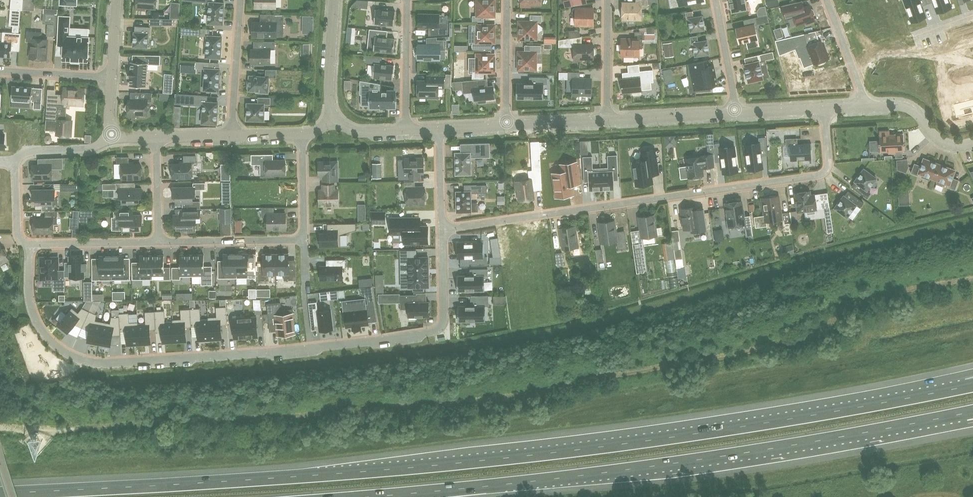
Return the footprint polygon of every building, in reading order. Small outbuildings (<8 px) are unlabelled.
[(135,2),(136,4),(136,7),(155,9),(156,0),(135,0),(135,2)] [(224,3),(212,2),(212,0),(203,0),(203,2),(209,2),(208,23),(223,24),(224,3)] [(477,15),(472,15),(472,21),(484,21),(484,16),(495,16),(495,0),(477,0),(477,15)] [(623,18),(641,19),(641,4),(648,4),(648,0),(636,0),(636,4),(623,3),(623,18)] [(732,11),(732,12),(733,12),(735,11),(745,9),(746,9),(746,8),(744,0),(745,0),(730,0),(732,11)] [(912,21),(925,16),(922,8),(920,2),(925,0),(904,0),(912,21)] [(934,3),(937,12),(950,7),(947,0),(933,0),(934,3)] [(797,25),(814,18),(813,16),(814,13),(813,9),(811,8),(810,5),(803,7),(802,1),(782,5),(785,18),(793,16),(797,25)] [(2,42),(0,42),(0,56),(11,56),(12,50),(19,50),(21,33),(19,33),(21,9),(23,10),(23,7),(11,6),(10,16),(9,25),(13,25),(12,32),(3,31),(2,42)] [(374,23),(394,25),(395,11),(375,9),(374,23)] [(594,24),(594,9),(573,9),(573,17),(575,17),(575,24),(594,24)] [(690,31),(704,29),(702,16),(693,17),(692,11),(686,12),(687,19),(688,18),(690,31)] [(55,14),(45,13),(45,21),(55,22),(55,14)] [(419,14),(419,27),(428,27),(431,27),(431,35),(448,35),(448,22),(439,23),(439,14),(419,14)] [(530,21),(519,21),(519,39),(536,39),(537,22),(542,22),(542,15),(530,15),(530,21)] [(766,15),(755,18),(756,25),(768,22),(766,15)] [(64,45),(63,55),(63,60),(70,60),(72,62),(78,63),(80,61),(87,61),(88,37),(89,29),(74,28),(74,36),(69,36),(69,28),(70,17),(59,16),(58,44),(64,45)] [(305,32),(313,32),(314,16),(305,16),(305,32)] [(260,20),(260,22),(252,22),(252,36),(277,37),(277,35),(280,35),(280,20),(260,20)] [(736,29),(739,42),(758,38),(754,24),(736,29)] [(494,42),(495,25),(477,25),(477,42),(472,42),(472,49),(491,49),(491,42),(494,42)] [(149,38),(150,27),(144,27),(143,33),(134,32),(133,46),(147,47),(148,38),(149,38)] [(347,34),(346,43),(355,44),(355,35),(356,27),(347,27),(347,34)] [(781,27),(774,28),(776,37),(783,36),(781,27)] [(200,35),(207,36),(206,57),(220,58),(222,36),(209,36),(210,29),(201,29),(200,35)] [(635,40),(626,39),(621,39),(621,44),(620,44),(620,50),(621,50),(621,55),(642,55),(642,40),(645,40),(645,32),(635,32),(635,40)] [(803,34),(775,40),(779,54),(796,48),(799,57),(810,53),(814,63),(817,62),(819,64),(823,62),(824,60),(827,59),(827,58),(823,47),(820,41),(819,41),(808,46),(803,34)] [(709,54),(707,40),(698,41),(697,35),(690,36),(691,43),(693,43),(695,56),(709,54)] [(395,38),(369,36),(368,50),(393,53),(395,38)] [(46,39),(32,38),(31,58),(34,58),(36,60),(40,61),(42,59),(45,59),(46,39)] [(418,45),(418,59),(439,59),(445,59),(446,50),(446,40),(437,39),(436,39),(436,45),(426,45),(418,45)] [(263,41),(263,49),(251,49),(251,52),(249,54),(249,58),(251,60),(251,63),(270,63),(270,48),(275,48),(275,41),(263,41)] [(300,43),(301,56),(310,55),(309,42),(300,43)] [(672,42),(664,43),(665,51),(673,50),(672,42)] [(952,58),(946,60),(952,77),(958,75),(957,70),(970,65),(962,43),(948,48),(952,58)] [(593,47),(593,44),(574,44),(574,60),(582,60),(582,58),(593,58),(593,56),(595,54),(595,49),(593,47)] [(518,69),(536,69),(536,52),(541,52),(541,45),(525,45),(525,52),(519,51),(518,69)] [(760,55),(761,61),(774,58),(773,52),(760,55)] [(494,72),(494,54),(477,54),(477,58),(469,58),(469,72),(472,72),(472,78),(478,79),(478,72),(494,72)] [(142,62),(132,62),(131,61),(131,70),(129,70),(128,77),(130,77),(130,85),(146,86),(147,63),(159,64),(160,55),(143,55),(142,62)] [(393,79),(394,65),(381,64),(382,57),(366,56),(366,62),(374,63),(373,77),(393,79)] [(713,65),(709,65),(708,60),(689,64),(694,90),(710,89),(710,87),(718,85),(713,65)] [(759,61),(744,64),(748,82),(763,79),(759,61)] [(220,69),(208,69),(209,62),(196,62),(196,68),(205,68),(204,90),(219,91),(220,69)] [(670,67),(662,69),(665,82),(673,80),(670,67)] [(641,90),(642,90),(641,83),(654,81),(652,69),(624,72),(625,78),(621,79),(622,92),(633,91),(633,94),(641,93),(641,90)] [(249,75),(249,81),(247,80),(247,88),(248,88),(248,90),(256,91),(256,92),(264,93),(264,91),(267,92),(268,77),(249,75)] [(418,82),(418,96),(438,96),(438,87),(444,87),(444,76),(431,76),(427,76),(427,82),(418,82)] [(518,84),(518,98),(542,98),(542,84),(547,84),(547,77),(529,77),(529,84),(518,84)] [(452,82),(453,89),(462,88),(463,93),(464,93),(463,92),(474,91),(475,100),(478,100),(478,103),(486,102),(486,99),(494,98),(493,85),(484,86),(483,83),(485,83),(485,79),(486,79),(462,81),(452,82)] [(573,94),(575,94),(580,94),(581,95),(585,95),(586,94),(591,94),(591,79),(580,79),(573,79),(573,94)] [(371,107),(380,107),(380,102),(386,102),(386,107),(395,107),(395,105),(395,100),(395,98),(395,93),(395,92),(380,92),(380,84),(380,83),(360,80),(360,95),(361,95),(365,95),(365,106),(366,106),(366,105),(370,105),(370,106),(371,106),(371,107)] [(12,86),(11,100),(12,100),(12,106),(30,107),(30,101),(31,101),(32,94),(32,87),(12,86)] [(69,103),(83,104),(83,101),(85,99),(86,95),(84,93),(84,90),(64,89),(64,95),(54,95),(54,100),(48,100),(47,115),(57,115),(57,106),(66,107),(69,107),(69,103)] [(147,99),(152,99),(152,93),(140,92),(140,100),(128,100),(128,103),(126,105),(126,109),(128,111),(128,114),(147,114),(147,99)] [(175,93),(175,103),(183,104),(193,105),(203,105),(202,114),(202,123),(206,123),(217,124),(218,102),(207,102),(207,96),(207,95),(194,95),(177,94),(175,93)] [(32,94),(31,101),(34,101),(34,108),(41,108),(41,97),(42,95),(32,94)] [(952,105),(955,118),(964,116),(972,114),(972,99),(952,105)] [(264,120),(264,104),(247,103),(247,120),(264,120)] [(65,116),(57,115),(47,115),(47,121),(46,129),(56,129),(56,127),(59,128),(58,135),(60,135),(61,136),(66,137),(68,135),(69,135),(70,120),(65,120),(65,116)] [(879,143),(877,143),(877,152),(904,150),(903,133),(889,134),(889,131),(880,132),(880,135),(879,135),(879,143)] [(688,167),(680,168),(682,178),(689,177),(692,177),(694,178),(698,178),(700,176),(703,175),(702,169),(715,166),(715,162),(714,145),(713,133),(706,134),(708,154),(699,156),(686,158),(688,167)] [(665,146),(676,145),(675,135),(664,135),(665,146)] [(759,143),(745,145),(748,169),(762,167),(762,162),(761,156),(767,156),(766,137),(758,138),(759,143)] [(812,149),(811,143),(804,143),(804,145),(798,145),(797,138),(786,139),(786,146),(790,145),(791,159),(811,158),(810,149),(812,149)] [(461,153),(455,153),(456,174),(466,174),(471,174),(471,167),(470,158),(490,157),(489,143),(466,143),(466,152),(465,152),(461,153)] [(719,143),(714,144),(715,163),(722,162),(723,168),(723,172),(737,170),(734,146),(720,148),(719,143)] [(652,183),(651,175),(658,174),(655,149),(641,151),(643,160),(633,162),(636,185),(652,183)] [(273,160),(273,153),(251,154),(251,163),(261,163),(261,176),(274,176),(274,174),(285,174),(285,170),(287,169),(287,164),(285,163),(285,160),(273,160)] [(608,167),(600,167),(602,189),(613,189),(614,189),(613,180),(618,180),(617,154),(607,155),(608,167)] [(184,164),(172,164),(172,167),(170,169),(170,173),(172,175),(173,178),(192,177),(191,162),(196,162),(196,155),(184,156),(184,164)] [(129,156),(117,157),(117,163),(121,163),(122,179),(141,178),(141,175),(143,173),(143,169),(140,167),(140,164),(129,164),(129,156)] [(592,156),(583,156),(584,182),(589,181),(590,190),(591,190),(601,189),(602,189),(600,167),(593,168),(592,156)] [(52,179),(51,164),(53,164),(53,158),(48,158),(48,164),(44,164),(44,165),(32,165),(32,168),(30,171),(30,174),(33,176),(33,179),(52,179)] [(417,159),(417,158),(411,158),(411,159),(405,160),(405,175),(407,175),(407,180),(422,179),(421,174),(424,174),(423,159),(417,159)] [(533,170),(528,171),(529,180),(531,179),(531,185),(542,183),(540,158),(532,158),(533,170)] [(949,184),(955,170),(924,158),(918,173),(922,174),(921,177),(930,180),(930,177),(937,180),(936,182),(945,185),(946,183),(949,184)] [(897,168),(908,166),(907,159),(897,160),(897,168)] [(337,162),(319,162),(319,176),(323,176),(323,181),(338,180),(337,162)] [(562,172),(553,173),(556,197),(573,194),(571,185),(570,177),(578,176),(576,162),(565,163),(561,164),(561,165),(562,172)] [(876,178),(864,169),(855,181),(851,186),(867,198),(871,193),(867,190),(876,178)] [(222,172),(222,180),(230,180),(230,171),(222,172)] [(529,180),(515,182),(516,186),(516,189),(518,189),(519,195),(520,200),(522,200),(525,201),(529,201),(531,199),(533,198),(531,185),(531,179),(529,180)] [(221,182),(222,204),(231,203),(230,182),(221,182)] [(193,183),(193,188),(173,188),(173,196),(176,196),(176,202),(192,202),(192,196),(195,196),(195,189),(205,189),(205,183),(193,183)] [(335,188),(335,184),(321,185),(321,188),(319,188),(319,204),(326,204),(326,205),(332,205),(332,204),(338,204),(338,188),(335,188)] [(465,191),(457,192),(457,212),(471,211),(471,191),(477,191),(476,184),(464,185),(465,191)] [(141,188),(119,189),(120,197),(122,197),(122,203),(139,203),(139,196),(141,196),(141,188)] [(424,188),(415,188),(406,189),(406,204),(424,203),(424,199),(425,198),(426,197),(426,194),(425,193),(424,193),(424,188)] [(33,190),(33,198),(36,198),(36,205),(36,208),(42,208),(42,210),(45,210),(45,211),(55,210),(55,204),(58,204),(58,197),(55,198),(55,190),(33,190)] [(909,204),(908,190),(898,191),(899,204),(909,204)] [(795,193),(798,212),(821,208),(819,194),(810,195),(809,191),(795,193)] [(844,195),(834,208),(847,217),(856,205),(860,208),(863,203),(848,191),(844,196),(844,195)] [(781,219),(780,213),(778,195),(762,198),(765,215),(754,216),(756,227),(767,226),(766,221),(781,219)] [(745,227),(743,216),(741,201),(726,203),(728,220),(726,220),(728,230),(745,228),(746,236),(753,235),(752,226),(745,227)] [(695,207),(681,209),(683,217),(684,229),(690,228),(691,232),(706,230),(703,208),(696,209),(695,207)] [(200,208),(185,208),(185,215),(174,215),(174,223),(177,223),(177,229),(187,229),(187,232),(196,232),(196,215),(200,215),(200,208)] [(221,223),(231,222),(231,208),(221,208),(221,223)] [(142,215),(131,215),(130,209),(114,210),(114,217),(112,217),(112,230),(139,230),(139,223),(142,223),(142,215)] [(32,224),(32,228),(34,230),(34,233),(53,233),(53,217),(57,217),(57,210),(55,210),(45,211),(45,219),(34,219),(34,222),(32,224)] [(386,212),(374,213),(374,223),(386,222),(386,212)] [(784,224),(791,223),(790,212),(783,213),(784,224)] [(286,213),(274,214),(267,214),(268,229),(286,229),(286,213)] [(654,215),(639,217),(642,237),(657,235),(654,215)] [(420,226),(420,218),(391,218),(391,233),(404,233),(404,243),(428,242),(428,226),(420,226)] [(614,221),(599,223),(602,243),(613,241),(617,241),(626,239),(625,230),(616,231),(614,221)] [(326,230),(326,233),(320,233),(320,246),(340,246),(340,234),(356,230),(356,223),(327,223),(327,230),(326,230)] [(560,228),(563,248),(578,246),(575,226),(560,228)] [(680,241),(678,229),(671,231),(673,242),(680,241)] [(713,230),(713,240),(723,240),(723,229),(713,230)] [(498,242),(491,243),(493,256),(490,257),(490,264),(502,263),(498,242)] [(482,243),(458,243),(458,257),(467,257),(473,257),(473,263),(487,263),(487,257),(482,257),(482,243)] [(642,243),(633,244),(635,262),(645,261),(642,243)] [(792,245),(784,247),(786,256),(794,253),(792,245)] [(681,247),(674,248),(675,260),(683,259),(681,247)] [(602,249),(595,250),(597,262),(604,261),(602,249)] [(401,274),(401,287),(413,287),(413,290),(423,290),(423,287),(428,286),(428,256),(415,257),(415,250),(400,251),(401,259),(401,274)] [(564,264),(562,252),(555,253),(557,265),(564,264)] [(218,278),(236,278),(236,254),(224,254),(224,264),(218,264),(218,278)] [(236,254),(236,278),(256,278),(256,264),(248,264),(248,254),(236,254)] [(276,273),(276,254),(263,254),(263,268),(256,268),(256,280),(269,280),(268,276),(277,276),(277,273),(276,273)] [(296,279),(296,268),(289,268),(288,254),(276,254),(276,273),(277,273),(284,273),(284,280),(296,279)] [(152,279),(152,274),(152,255),(140,255),(140,266),(132,266),(132,279),(152,279)] [(170,267),(164,267),(164,255),(152,255),(152,274),(164,274),(164,279),(170,279),(170,267)] [(192,276),(192,255),(180,255),(180,267),(172,267),(172,279),(180,279),(180,276),(192,276)] [(192,255),(192,276),(201,276),(201,285),(212,284),(212,266),(204,266),(204,255),(192,255)] [(92,280),(112,280),(112,256),(100,256),(100,266),(92,266),(92,280)] [(112,256),(112,280),(130,279),(130,266),(124,266),(124,256),(112,256)] [(84,264),(84,257),(70,257),(70,278),(84,278),(84,270),(87,270),(86,264),(84,264)] [(57,270),(57,258),(41,258),(41,279),(53,279),(53,291),(65,291),(64,270),(57,270)] [(330,267),(326,267),(320,267),(320,279),(342,279),(342,267),(345,267),(345,259),(330,259),(330,267)] [(673,259),(666,259),(667,275),(674,275),(673,259)] [(684,265),(676,266),(678,277),(685,276),(684,265)] [(470,276),(459,276),(459,290),(483,290),(482,276),(488,276),(488,269),(470,269),(470,276)] [(84,290),(92,290),(92,281),(84,282),(84,290)] [(112,300),(125,299),(124,290),(112,291),(112,300)] [(319,291),(320,299),(344,298),(344,290),(319,291)] [(379,294),(379,303),(387,302),(401,302),(400,295),(400,293),(387,294),(379,294)] [(401,302),(401,309),(408,308),(408,317),(429,316),(429,301),(426,301),(417,301),(417,295),(416,295),(400,295),(401,302)] [(471,306),(459,306),(460,320),(484,320),(483,306),(489,306),(489,295),(470,296),(471,306)] [(362,325),(368,325),(365,302),(365,299),(344,301),(345,308),(345,311),(344,311),(345,316),(346,316),(347,327),(351,327),(351,331),(362,329),(362,325)] [(317,301),(308,302),(311,325),(319,324),(319,330),(333,328),(331,309),(318,311),(317,301)] [(267,304),(269,322),(276,321),(278,335),(295,333),(292,309),(281,310),(281,302),(267,304)] [(207,306),(208,316),(215,316),(215,305),(207,306)] [(216,316),(208,317),(209,319),(210,340),(222,339),(221,324),(227,324),(227,313),(226,309),(226,306),(216,307),(216,316)] [(62,311),(55,318),(60,322),(58,325),(67,333),(68,332),(74,324),(82,327),(89,311),(83,308),(82,307),(78,312),(72,307),(66,314),(62,311)] [(200,308),(190,309),(191,326),(197,326),(198,340),(210,340),(209,319),(200,320),(200,308)] [(181,319),(173,319),(173,322),(174,342),(186,341),(185,327),(191,326),(190,309),(180,309),(181,319)] [(164,310),(154,311),(156,329),(156,332),(162,331),(163,343),(174,342),(173,322),(165,322),(164,310)] [(89,311),(82,327),(85,329),(89,331),(87,342),(99,344),(103,321),(95,320),(96,314),(94,313),(89,311)] [(145,322),(138,323),(139,344),(151,343),(150,329),(156,329),(154,311),(145,311),(145,322)] [(119,313),(118,313),(119,316),(121,331),(126,330),(127,345),(139,344),(138,323),(138,322),(129,322),(129,312),(119,313)] [(245,315),(233,315),(234,338),(246,337),(245,317),(245,315)] [(103,321),(99,344),(110,346),(112,335),(121,334),(121,331),(119,316),(113,316),(111,317),(110,323),(103,321)] [(256,316),(245,317),(246,337),(258,336),(256,316)]
